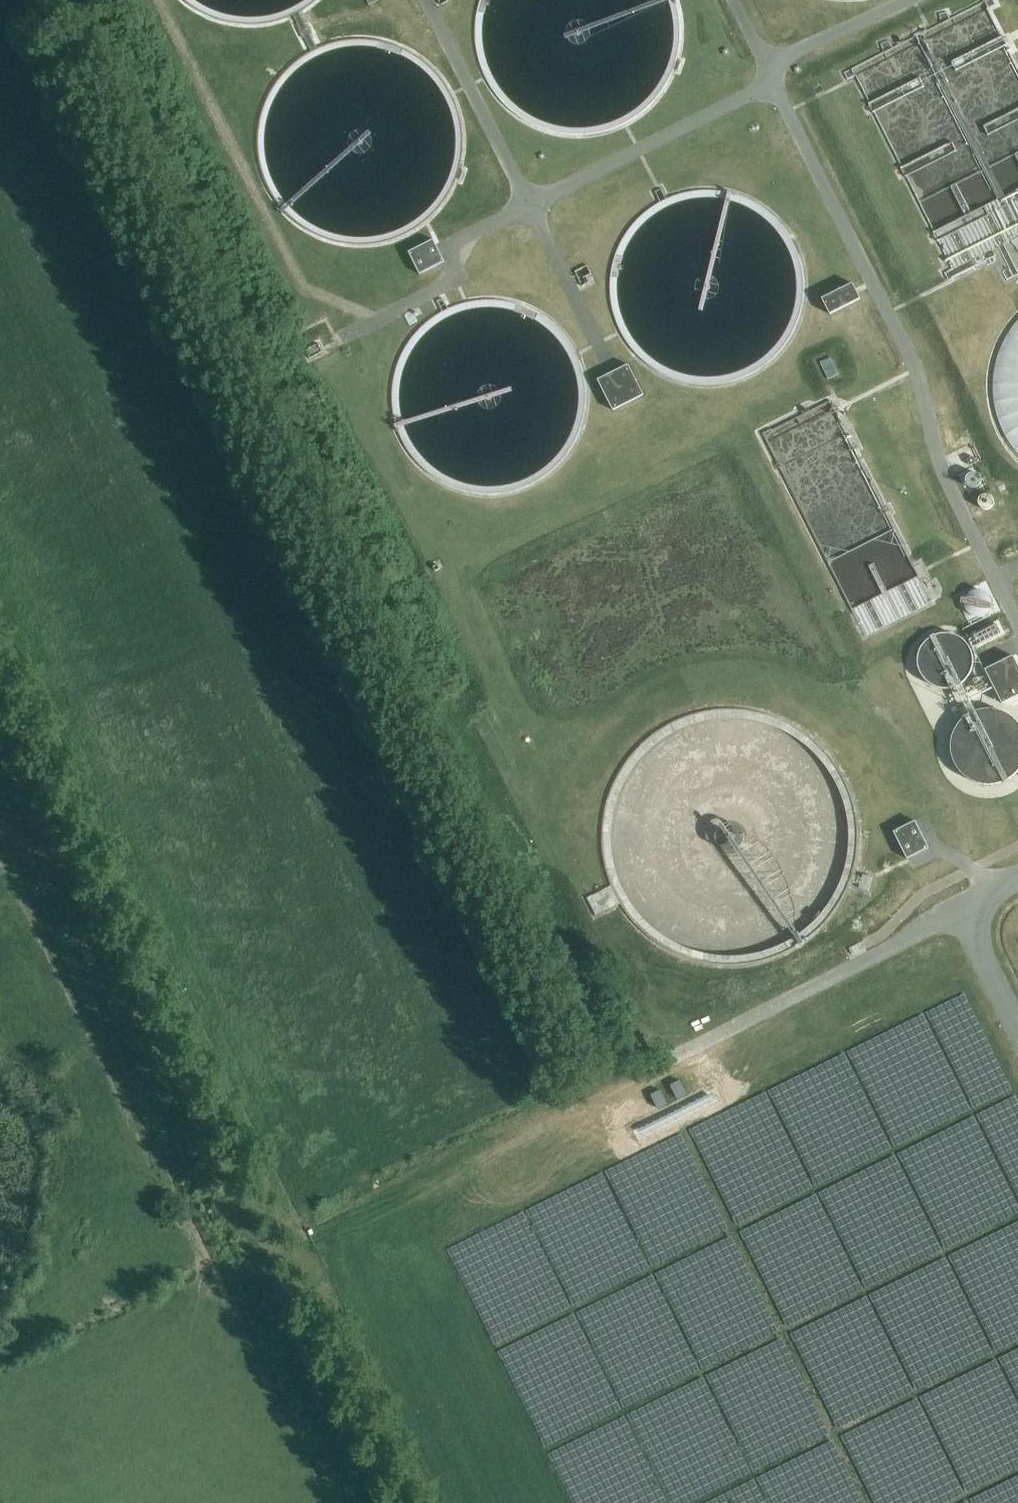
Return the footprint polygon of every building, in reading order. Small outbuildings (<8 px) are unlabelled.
[(444,261),(433,239),(409,252),(420,273),(444,261)] [(851,283),(822,298),(830,313),(859,298),(851,283)] [(629,364),(599,379),(614,410),(644,395),(629,364)] [(917,665),(921,675),(930,684),(941,688),(954,687),(964,681),(971,671),(974,661),(972,651),(967,642),(959,635),(949,632),(939,632),(929,637),(921,644),(917,654),(917,665)] [(1017,695),(1017,665),(1013,655),(985,669),(1002,703),(1017,695)] [(928,847),(915,820),(894,831),(907,858),(928,847)] [(681,1080),(671,1085),(678,1099),(688,1094),(681,1080)] [(661,1090),(651,1095),(658,1109),(668,1104),(661,1090)] [(710,1093),(638,1129),(641,1133),(713,1098),(710,1093)]
